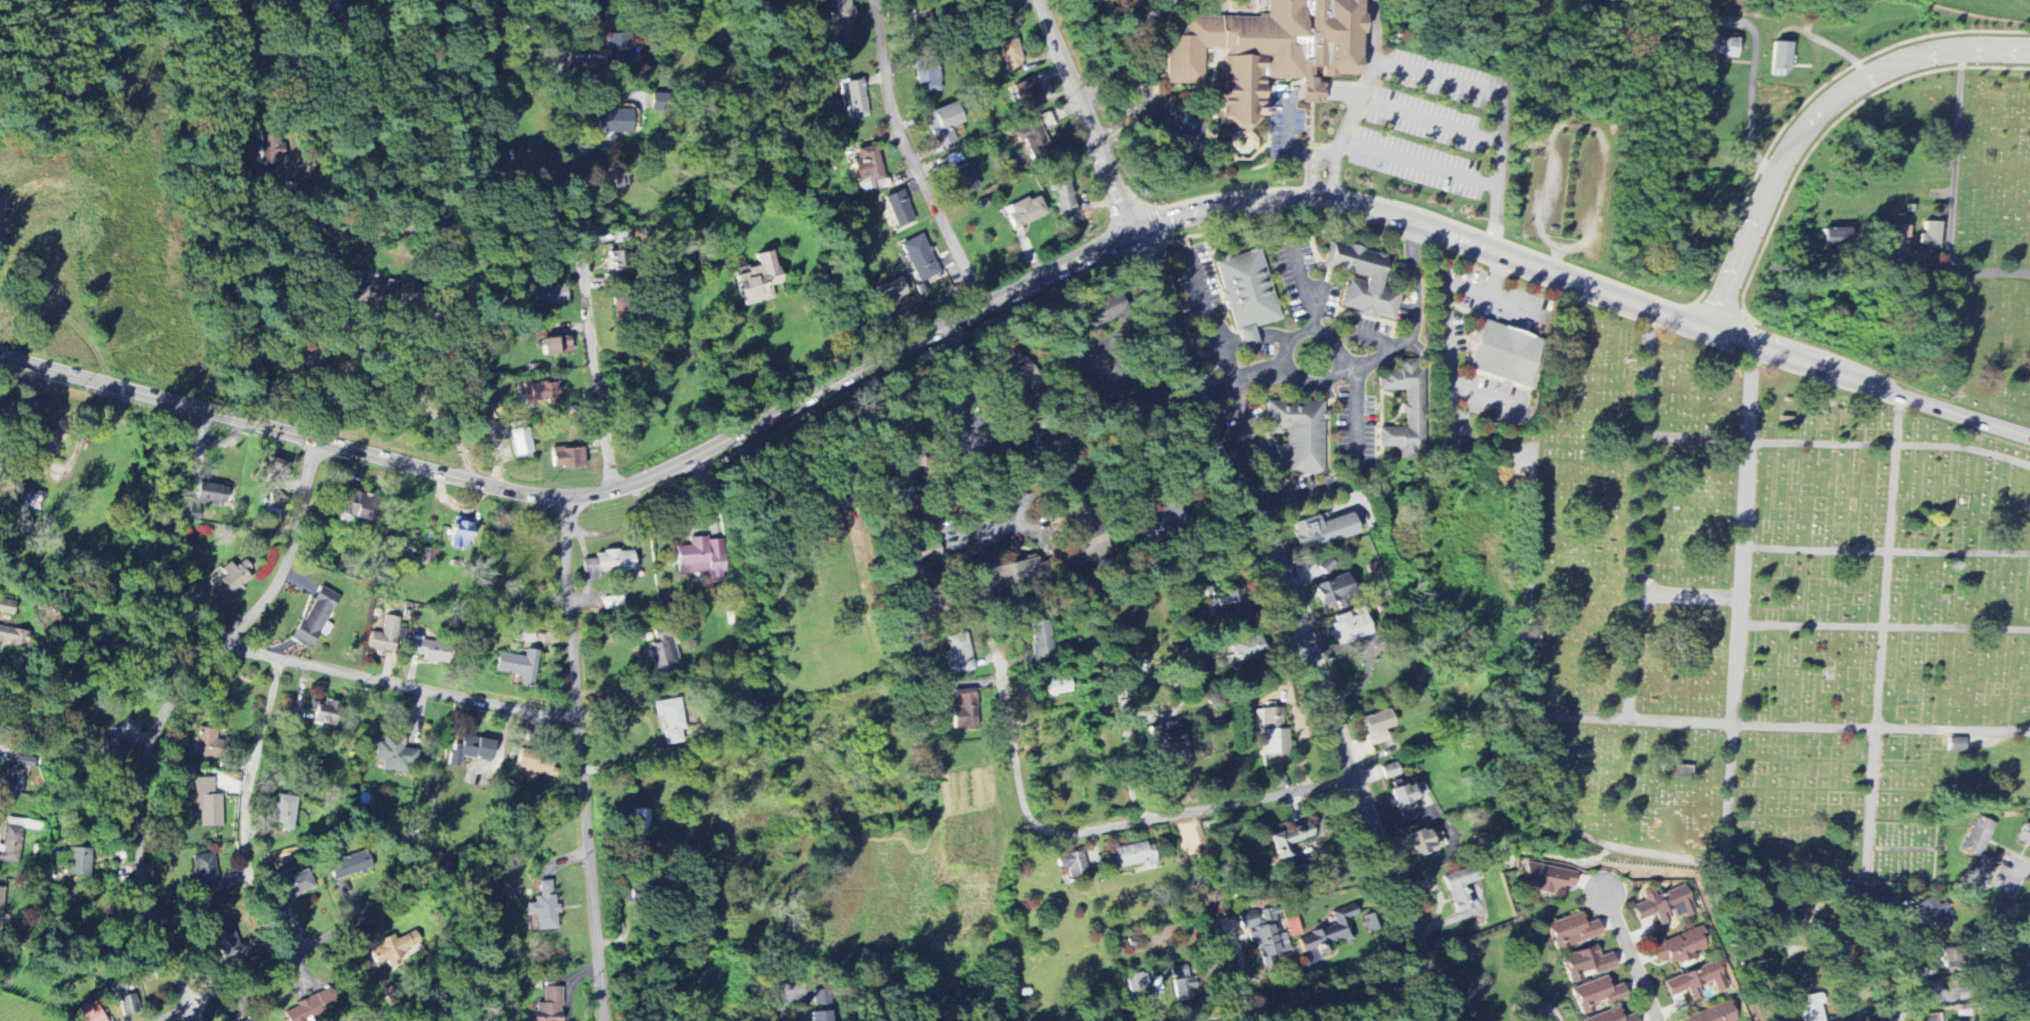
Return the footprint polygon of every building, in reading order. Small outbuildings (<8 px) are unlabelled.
[(848,0),(828,0),(833,45),(853,43),(848,0)] [(1166,84),(1202,86),(1204,49),(1226,50),(1223,120),(1230,120),(1234,132),(1243,133),(1262,126),(1264,78),(1303,80),(1302,103),(1323,104),(1324,85),(1317,84),(1311,68),(1323,69),(1322,76),(1360,78),(1363,9),(1360,0),(1268,0),(1267,19),(1186,16),(1185,30),(1168,29),(1166,84)] [(604,69),(636,67),(635,57),(628,57),(627,35),(603,36),(604,69)] [(1737,58),(1738,39),(1708,37),(1707,56),(1737,58)] [(1023,70),(1015,40),(999,44),(1007,74),(1023,70)] [(1790,75),(1791,43),(1773,43),(1772,75),(1790,75)] [(916,94),(940,93),(938,64),(915,65),(916,94)] [(846,120),(868,116),(861,80),(839,84),(846,120)] [(1012,86),(1023,117),(1041,110),(1030,80),(1012,86)] [(955,142),(949,128),(962,123),(953,102),(922,116),(937,149),(955,142)] [(630,111),(598,110),(597,132),(630,133),(630,111)] [(1050,150),(1037,122),(1017,131),(1030,160),(1050,150)] [(261,167),(284,166),(284,137),(260,137),(261,167)] [(959,196),(978,188),(968,164),(949,172),(959,196)] [(625,189),(623,173),(595,177),(597,193),(625,189)] [(1048,179),(1050,194),(1055,193),(1058,216),(1074,214),(1069,177),(1048,179)] [(915,222),(900,188),(880,196),(895,231),(915,222)] [(1013,230),(1046,215),(1038,197),(1028,201),(1027,198),(1004,209),(1013,230)] [(1939,250),(1940,223),(1923,222),(1923,234),(1920,234),(1920,250),(1939,250)] [(1908,254),(1909,226),(1891,226),(1890,254),(1908,254)] [(1851,247),(1850,229),(1823,230),(1824,248),(1851,247)] [(899,245),(917,284),(940,274),(921,234),(899,245)] [(1324,267),(1365,278),(1364,283),(1347,278),(1339,309),(1374,318),(1375,317),(1393,322),(1401,295),(1380,290),(1389,257),(1330,242),(1324,267)] [(1279,322),(1260,249),(1216,261),(1240,351),(1257,346),(1253,329),(1279,322)] [(742,307),(773,300),(770,287),(780,285),(772,251),(754,255),(757,267),(746,269),(747,274),(735,277),(742,307)] [(626,273),(625,252),(607,253),(608,273),(626,273)] [(364,274),(343,270),(337,300),(383,309),(387,287),(362,282),(364,274)] [(869,291),(878,310),(908,295),(899,277),(869,291)] [(531,306),(566,304),(565,286),(530,287),(531,306)] [(1127,316),(1120,295),(1067,313),(1074,333),(1127,316)] [(1466,371),(1530,389),(1544,341),(1481,322),(1479,331),(1473,329),(1468,343),(1474,345),(1466,371)] [(570,354),(570,338),(542,339),(542,355),(570,354)] [(1405,392),(1405,405),(1401,405),(1401,415),(1405,415),(1405,429),(1378,429),(1378,449),(1399,449),(1399,460),(1413,460),(1413,452),(1424,452),(1424,367),(1415,367),(1415,360),(1398,360),(1398,372),(1378,372),(1378,392),(1405,392)] [(530,402),(557,401),(556,384),(523,385),(524,396),(530,396),(530,402)] [(1323,475),(1323,403),(1266,404),(1266,434),(1285,434),(1286,445),(1281,445),(1281,454),(1284,454),(1284,476),(1323,475)] [(1054,425),(1031,434),(1046,473),(1070,464),(1054,425)] [(531,454),(526,428),(508,432),(513,457),(531,454)] [(583,448),(551,449),(551,469),(583,469),(583,448)] [(262,476),(285,481),(289,463),(266,458),(262,476)] [(194,502),(223,506),(226,489),(196,485),(194,502)] [(17,503),(21,504),(19,514),(35,517),(40,493),(20,488),(17,503)] [(367,524),(375,499),(344,490),(337,514),(367,524)] [(281,514),(284,497),(269,494),(265,511),(281,514)] [(1145,542),(1154,537),(1157,542),(1186,525),(1173,503),(1136,526),(1145,542)] [(1357,535),(1351,514),(1320,523),(1318,517),(1292,524),(1300,552),(1357,535)] [(472,520),(453,517),(448,548),(468,551),(472,520)] [(1097,524),(1073,532),(1082,560),(1106,552),(1097,524)] [(679,576),(709,573),(710,584),(726,582),(721,538),(690,542),(691,546),(676,548),(679,576)] [(916,619),(937,614),(926,563),(941,560),(937,540),(901,548),(916,619)] [(633,572),(632,551),(595,553),(595,560),(581,560),(582,581),(598,580),(598,574),(633,572)] [(975,572),(980,598),(1047,583),(1044,566),(1040,567),(1038,558),(975,572)] [(246,573),(254,569),(248,559),(232,568),(229,564),(216,572),(230,596),(252,583),(246,573)] [(1320,607),(1355,597),(1349,575),(1314,584),(1320,607)] [(290,641),(309,651),(338,598),(319,588),(290,641)] [(1246,619),(1245,590),(1215,592),(1216,621),(1246,619)] [(12,617),(15,603),(0,600),(0,614),(12,617)] [(1371,636),(1362,608),(1350,612),(1333,618),(1336,627),(1329,629),(1335,647),(1371,636)] [(399,619),(383,617),(380,635),(370,633),(367,651),(393,655),(399,619)] [(1056,659),(1047,621),(1029,626),(1034,645),(1030,646),(1034,664),(1056,659)] [(25,648),(28,632),(0,627),(0,643),(25,648)] [(655,644),(647,646),(655,675),(680,668),(669,631),(653,635),(655,644)] [(946,637),(948,652),(945,652),(948,675),(972,672),(968,635),(946,637)] [(1264,657),(1260,636),(1230,641),(1234,663),(1264,657)] [(422,662),(445,666),(449,643),(413,637),(410,655),(423,657),(422,662)] [(537,652),(525,651),(524,657),(497,654),(495,674),(520,677),(519,688),(533,689),(537,652)] [(1069,678),(1045,682),(1047,697),(1071,693),(1069,678)] [(977,730),(976,690),(953,691),(954,706),(952,706),(953,731),(977,730)] [(663,746),(682,744),(680,731),(684,731),(680,699),(653,703),(655,719),(663,718),(665,729),(661,730),(663,746)] [(311,725),(330,727),(333,704),(314,702),(311,725)] [(1282,731),(1281,709),(1262,709),(1263,756),(1288,756),(1288,730),(1282,731)] [(1393,728),(1388,710),(1361,719),(1370,747),(1386,741),(1383,731),(1393,728)] [(1185,759),(1178,722),(1153,727),(1160,764),(1185,759)] [(215,741),(216,730),(194,729),(192,757),(220,759),(221,741),(215,741)] [(447,767),(458,769),(460,758),(489,764),(493,743),(463,736),(461,745),(452,743),(447,767)] [(1964,739),(1949,740),(1949,753),(1965,752),(1964,739)] [(116,762),(117,741),(102,740),(101,762),(116,762)] [(374,762),(382,763),(381,772),(410,775),(413,747),(376,743),(374,762)] [(514,769),(522,770),(521,777),(534,780),(535,775),(554,779),(559,759),(519,750),(514,769)] [(1380,768),(1384,781),(1399,776),(1395,763),(1380,768)] [(23,770),(2,770),(2,795),(23,795),(23,770)] [(1398,818),(1412,814),(1408,801),(1426,795),(1421,780),(1412,783),(1412,786),(1403,789),(1400,778),(1387,782),(1398,818)] [(221,828),(220,796),(212,796),(212,779),(193,779),(194,814),(199,814),(199,828),(221,828)] [(280,826),(279,831),(292,832),(295,799),(274,796),(271,825),(280,826)] [(1979,897),(1994,863),(1980,857),(1995,825),(1977,817),(1961,851),(1974,856),(1960,889),(1979,897)] [(2024,824),(2016,842),(2029,849),(2029,826),(2024,824)] [(1269,835),(1276,862),(1290,858),(1286,845),(1312,839),(1308,825),(1269,835)] [(21,828),(5,826),(2,847),(0,847),(0,865),(16,868),(21,828)] [(1415,863),(1437,857),(1434,850),(1444,846),(1440,834),(1431,836),(1429,830),(1417,833),(1415,826),(1404,829),(1415,863)] [(1477,836),(1479,856),(1488,854),(1485,834),(1477,836)] [(1117,869),(1143,864),(1145,871),(1156,868),(1150,842),(1113,850),(1117,869)] [(89,878),(90,850),(68,850),(67,877),(89,878)] [(328,865),(334,883),(370,871),(364,853),(328,865)] [(1086,877),(1082,853),(1055,856),(1057,871),(1066,869),(1067,880),(1086,877)] [(191,857),(198,913),(232,909),(229,885),(217,886),(213,854),(191,857)] [(1577,874),(1527,864),(1522,886),(1537,889),(1536,893),(1550,896),(1551,890),(1561,892),(1562,887),(1574,889),(1577,874)] [(284,873),(286,880),(273,883),(278,901),(314,891),(307,867),(284,873)] [(1442,877),(1455,918),(1486,909),(1473,867),(1442,877)] [(1696,914),(1686,887),(1660,895),(1655,881),(1637,887),(1643,903),(1632,907),(1637,922),(1656,916),(1662,933),(1679,927),(1677,921),(1696,914)] [(557,932),(556,905),(552,905),(551,882),(536,883),(537,904),(524,905),(525,917),(535,917),(536,933),(557,932)] [(1917,906),(1941,940),(1949,935),(1946,931),(1953,926),(1933,895),(1917,906)] [(1237,915),(1240,932),(1246,931),(1249,946),(1257,945),(1263,970),(1273,968),(1271,957),(1289,953),(1285,934),(1279,935),(1273,907),(1237,915)] [(1297,937),(1302,956),(1308,954),(1310,962),(1332,956),(1330,947),(1352,941),(1344,909),(1329,913),(1333,927),(1297,937)] [(1546,924),(1554,951),(1601,937),(1597,922),(1585,925),(1581,914),(1546,924)] [(1300,935),(1295,916),(1283,919),(1289,938),(1300,935)] [(210,929),(222,962),(243,954),(232,922),(210,929)] [(1649,948),(1655,964),(1666,960),(1670,967),(1708,952),(1698,929),(1649,948)] [(395,941),(392,935),(378,942),(379,945),(367,951),(375,966),(385,961),(387,966),(408,956),(405,951),(419,944),(414,932),(395,941)] [(1561,958),(1569,984),(1615,969),(1610,954),(1599,958),(1596,946),(1561,958)] [(1944,969),(1963,966),(1959,948),(1940,952),(1944,969)] [(1663,982),(1669,998),(1688,991),(1692,1003),(1702,999),(1698,989),(1713,984),(1717,994),(1729,990),(1718,962),(1663,982)] [(1195,999),(1187,964),(1170,968),(1177,1003),(1195,999)] [(1148,1003),(1142,973),(1126,977),(1132,1006),(1148,1003)] [(1571,990),(1580,1017),(1594,1012),(1591,1005),(1602,1001),(1604,1007),(1626,1000),(1621,986),(1610,989),(1606,978),(1571,990)] [(117,994),(117,998),(126,996),(123,981),(109,984),(111,995),(117,994)] [(559,989),(542,988),(542,1004),(533,1004),(532,1020),(559,1020),(559,989)] [(828,990),(813,991),(814,1012),(809,1012),(809,1020),(829,1020),(828,990)] [(138,1014),(135,995),(119,998),(122,1017),(138,1014)] [(287,1020),(304,1020),(304,1019),(329,1010),(323,995),(282,1010),(287,1020)] [(1818,995),(1800,998),(1802,1008),(1795,1009),(1797,1018),(1801,1017),(1802,1020),(1823,1020),(1818,995)] [(94,1001),(76,1011),(82,1020),(106,1020),(94,1001)] [(1698,1019),(1690,1020),(1734,1020),(1731,1005),(1697,1013),(1698,1019)] [(1633,1015),(1621,1019),(1618,1009),(1583,1020),(1635,1020),(1633,1015)]
